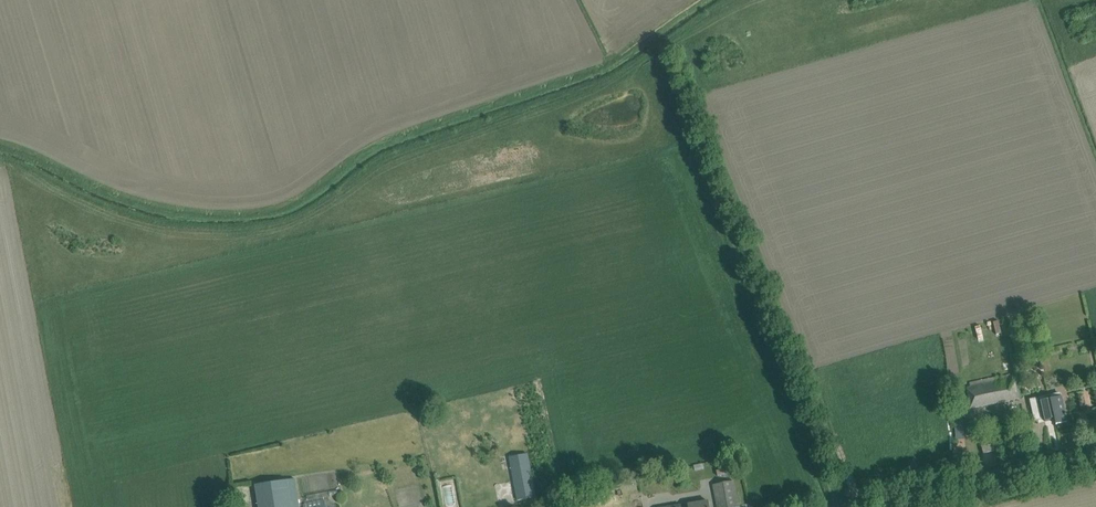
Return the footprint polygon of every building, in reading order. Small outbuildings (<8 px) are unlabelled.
[(1021,398),(1019,387),(1017,376),(966,386),(971,408),(1021,398)] [(1051,417),(1054,416),(1056,424),(1068,422),(1066,415),(1067,415),(1067,413),(1066,414),(1062,396),(1060,396),(1060,393),(1041,397),(1035,398),(1036,402),(1031,403),(1035,420),(1045,418),(1045,421),(1052,420),(1051,417)] [(954,419),(956,440),(965,439),(963,418),(954,419)] [(995,444),(982,447),(983,453),(996,450),(995,444)] [(537,496),(528,453),(510,457),(518,500),(537,496)] [(295,478),(256,485),(259,506),(300,506),(295,478)] [(736,495),(733,481),(713,486),(717,506),(733,506),(738,506),(736,495)] [(235,487),(237,506),(245,506),(243,486),(235,487)] [(708,499),(689,502),(689,506),(683,506),(709,506),(708,499)]
